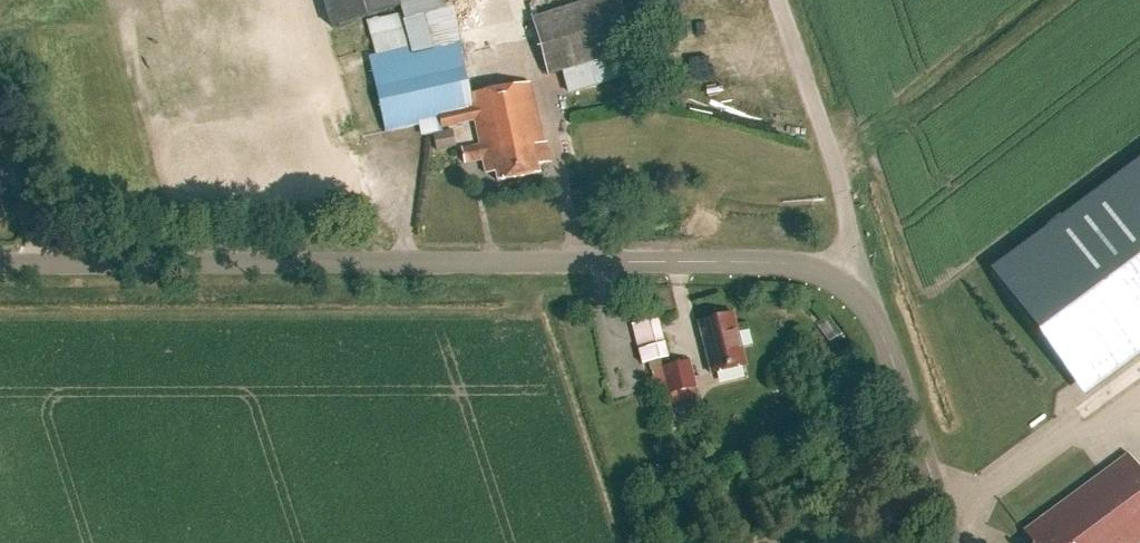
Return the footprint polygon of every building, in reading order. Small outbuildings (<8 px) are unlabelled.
[(330,29),(400,9),(397,0),(322,0),(330,29)] [(371,39),(380,78),(390,127),(439,117),(443,129),(476,119),(481,145),(462,149),(465,163),(484,159),(486,174),(496,172),(498,181),(538,174),(537,166),(550,163),(546,143),(542,144),(530,84),(468,95),(463,69),(467,68),(465,55),(462,52),(451,5),(465,0),(402,0),(411,30),(406,31),(401,13),(367,21),(370,35),(371,39)] [(549,76),(562,72),(569,94),(643,71),(621,0),(588,0),(549,12),(545,0),(525,0),(549,76)] [(453,130),(433,134),(437,151),(456,147),(453,130)] [(0,169),(0,221),(5,220),(1,207),(10,204),(9,203),(0,169)] [(1035,324),(1089,396),(1139,357),(1139,245),(1035,324)] [(709,374),(743,365),(729,313),(723,314),(721,309),(701,315),(703,321),(696,323),(709,374)] [(641,361),(669,353),(658,314),(630,321),(641,361)] [(829,319),(818,329),(829,342),(840,333),(829,319)] [(672,400),(696,393),(690,368),(665,375),(672,400)] [(1128,455),(1023,532),(1031,542),(1139,542),(1139,470),(1128,455)]
